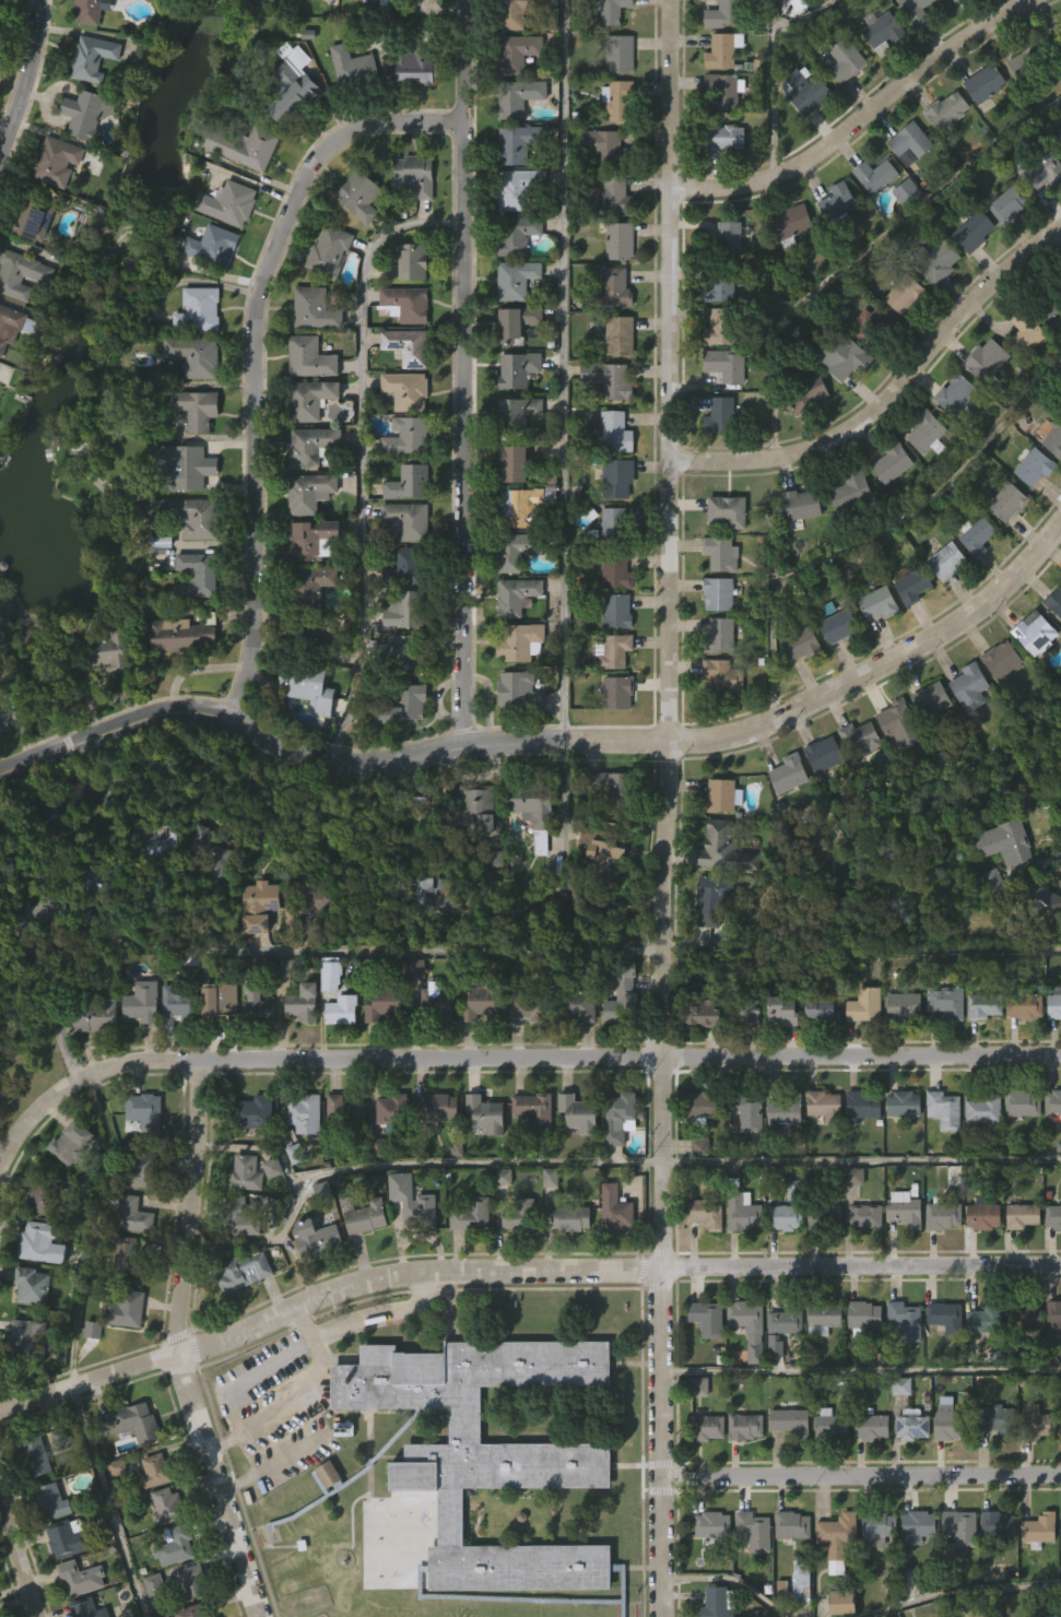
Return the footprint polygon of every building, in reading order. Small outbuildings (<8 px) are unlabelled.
[(73,9),(74,0),(101,0),(98,25),(74,23),(75,10),(73,9)] [(306,40),(309,19),(331,22),(334,0),(294,0),(289,37),(306,40)] [(380,5),(367,4),(368,0),(342,0),(339,41),(356,42),(357,28),(379,29),(380,5)] [(429,0),(392,0),(391,35),(428,36),(429,0)] [(497,29),(498,0),(556,0),(556,5),(544,4),(544,8),(557,8),(556,31),(549,31),(549,29),(542,29),(542,31),(497,29)] [(596,11),(596,0),(635,0),(635,3),(626,3),(626,25),(602,25),(602,11),(596,11)] [(720,9),(720,0),(743,0),(743,22),(724,22),(724,27),(706,27),(706,9),(720,9)] [(780,17),(813,2),(812,0),(772,0),(780,17)] [(917,27),(899,0),(936,0),(924,8),(931,17),(917,27)] [(873,10),(879,16),(887,10),(906,34),(893,44),(888,38),(885,40),(892,49),(881,58),(859,29),(867,24),(862,19),(873,10)] [(97,41),(116,42),(117,24),(72,21),(69,67),(95,69),(97,41)] [(1060,23),(1060,25),(1060,57),(1046,32),(1060,23)] [(903,30),(890,38),(909,72),(925,63),(918,51),(932,43),(922,26),(906,35),(903,30)] [(436,29),(435,42),(437,42),(437,59),(435,59),(435,61),(439,61),(439,78),(434,78),(434,85),(397,84),(397,52),(414,52),(414,42),(416,42),(416,29),(436,29)] [(735,50),(735,63),(744,63),(744,70),(736,70),(736,68),(706,69),(706,51),(712,51),(714,33),(742,33),(741,46),(735,46),(735,50)] [(81,34),(123,44),(120,59),(102,56),(98,71),(106,72),(103,84),(71,76),(73,68),(72,68),(78,42),(79,42),(81,34)] [(523,62),(522,74),(499,74),(499,66),(496,66),(497,35),(541,36),(541,55),(531,54),(531,62),(523,62)] [(635,48),(635,72),(611,72),(611,67),(606,66),(608,35),(635,35),(635,48)] [(844,83),(841,85),(828,70),(838,60),(829,50),(847,35),(870,61),(844,83)] [(1047,62),(1026,75),(1024,71),(1014,76),(1005,62),(1022,51),(1017,46),(1031,38),(1047,62)] [(286,40),(294,48),(298,44),(313,58),(303,69),(322,90),(283,127),(274,117),(279,113),(271,105),(286,88),(271,73),(285,60),(276,50),(286,40)] [(345,45),(349,58),(370,54),(378,84),(344,91),(339,64),(333,66),(329,47),(345,43),(345,45)] [(989,64),(991,67),(993,64),(1006,84),(977,105),(962,83),(989,64)] [(799,67),(809,80),(812,76),(814,79),(820,74),(834,93),(833,93),(834,95),(805,118),(788,96),(795,90),(794,87),(795,86),(787,76),(799,67)] [(740,73),(740,79),(746,79),(746,92),(739,92),(739,108),(718,108),(718,91),(706,91),(706,73),(740,73)] [(524,119),(499,119),(499,81),(528,81),(528,78),(550,78),(550,82),(547,82),(547,98),(526,98),(526,119),(524,119)] [(635,82),(635,107),(632,107),(632,121),(611,120),(611,111),(609,111),(609,102),(602,102),(603,86),(611,86),(611,80),(635,81),(635,82)] [(832,105),(822,114),(837,130),(863,107),(840,80),(823,95),(832,105)] [(276,169),(316,133),(297,112),(307,104),(294,89),(288,94),(282,86),(272,95),(281,105),(267,117),(283,134),(262,153),(276,169)] [(107,99),(116,103),(117,113),(101,119),(97,128),(103,130),(99,142),(69,133),(73,117),(61,114),(67,96),(79,101),(83,88),(108,97),(107,99)] [(958,88),(971,106),(965,111),(967,114),(958,120),(956,118),(940,131),(924,111),(941,98),(942,102),(958,88)] [(1009,123),(1036,110),(1027,90),(1000,103),(1009,123)] [(936,145),(920,160),(910,149),(900,157),(888,142),(915,119),(936,145)] [(281,135),(264,173),(204,145),(212,128),(235,139),(238,132),(249,137),(255,123),(281,135)] [(736,125),(736,127),(746,127),(745,147),(723,147),(723,152),(705,152),(706,127),(726,127),(726,123),(736,125)] [(529,165),(500,165),(500,126),(545,127),(545,143),(529,143),(529,165)] [(622,131),(622,147),(635,147),(635,163),(597,161),(598,154),(585,154),(585,130),(622,131)] [(55,157),(67,161),(63,177),(88,185),(95,163),(104,165),(110,143),(76,133),(73,145),(59,141),(55,157)] [(919,155),(933,175),(965,153),(952,133),(919,155)] [(46,134),(85,149),(79,165),(69,161),(67,167),(72,168),(66,189),(32,177),(34,169),(33,168),(42,142),(44,143),(46,134)] [(1054,152),(1060,160),(1060,184),(1054,190),(1049,181),(1034,192),(1022,176),(1048,156),(1041,146),(1045,144),(1048,149),(1050,146),(1054,152)] [(426,155),(426,158),(434,158),(434,199),(416,199),(416,190),(396,190),(396,158),(404,158),(404,155),(426,155)] [(887,158),(900,174),(875,196),(853,172),(867,160),(875,169),(887,158)] [(384,189),(370,203),(380,212),(367,226),(355,215),(356,214),(338,197),(337,198),(333,196),(358,167),(384,189)] [(259,217),(275,181),(247,169),(239,188),(207,174),(199,191),(259,217)] [(528,211),(500,211),(500,170),(547,170),(547,187),(528,187),(528,211)] [(601,188),(571,188),(571,170),(602,172),(601,188)] [(739,171),(699,170),(698,192),(739,193),(739,171)] [(627,189),(627,199),(635,199),(635,211),(604,211),(604,176),(627,177),(627,189)] [(924,192),(907,208),(893,191),(910,176),(924,192)] [(59,233),(68,207),(75,209),(80,193),(39,179),(26,222),(59,233)] [(258,200),(248,221),(246,220),(243,227),(196,209),(202,192),(221,200),(228,179),(258,190),(255,198),(258,200)] [(860,205),(832,222),(822,205),(836,196),(832,188),(845,180),(860,205)] [(1017,182),(1031,200),(1023,206),(1025,209),(1005,225),(989,205),(991,204),(986,198),(994,191),(1000,197),(1017,182)] [(23,197),(55,208),(45,236),(47,236),(45,243),(13,233),(14,228),(12,227),(23,197)] [(389,202),(389,234),(410,234),(410,244),(428,243),(428,201),(389,202)] [(795,236),(799,244),(786,249),(782,240),(780,241),(770,215),(805,202),(814,227),(809,228),(810,231),(795,236)] [(980,209),(997,226),(986,236),(988,238),(971,255),(952,235),(980,209)] [(375,257),(365,248),(378,235),(355,212),(329,239),(362,270),(375,257)] [(527,234),(527,237),(529,237),(529,257),(498,256),(498,239),(502,239),(503,216),(544,217),(543,235),(527,234)] [(626,259),(626,263),(623,263),(623,260),(606,260),(608,222),(635,223),(635,259),(626,259)] [(742,249),(719,249),(719,222),(742,222),(742,249)] [(241,235),(236,251),(232,249),(228,257),(233,258),(227,270),(182,252),(188,236),(202,241),(209,223),(241,235)] [(354,238),(349,250),(345,249),(339,264),(343,265),(338,280),(305,267),(315,243),(317,244),(326,223),(355,235),(354,238)] [(812,247),(823,266),(853,249),(838,224),(824,232),(828,238),(812,247)] [(991,241),(988,236),(980,242),(997,268),(1023,251),(1008,229),(991,241)] [(944,238),(962,256),(953,265),(956,269),(953,273),(954,274),(940,287),(909,258),(923,245),(930,251),(944,238)] [(427,245),(426,253),(427,253),(427,280),(399,279),(400,244),(427,245)] [(28,304),(0,293),(0,253),(2,247),(56,269),(49,285),(23,275),(21,283),(34,288),(28,304)] [(766,257),(772,284),(808,275),(801,249),(766,257)] [(991,271),(973,253),(946,280),(963,298),(991,271)] [(528,302),(498,300),(499,262),(543,262),(543,279),(528,279),(528,302)] [(614,265),(627,267),(627,288),(632,288),(632,292),(634,292),(634,307),(603,306),(603,265),(614,265)] [(735,302),(706,302),(706,285),(710,285),(710,265),(735,265),(735,302)] [(236,278),(205,267),(197,288),(182,283),(177,297),(222,314),(236,278)] [(303,314),(334,323),(347,276),(317,267),(303,314)] [(908,273),(931,292),(920,304),(917,300),(904,315),(886,298),(893,292),(885,285),(892,279),(898,285),(908,273)] [(1058,278),(1060,281),(1060,310),(1047,322),(1024,299),(1035,290),(1039,295),(1058,278)] [(958,302),(938,282),(911,309),(930,329),(958,302)] [(343,326),(343,328),(295,327),(296,286),(328,287),(327,308),(343,309),(343,326)] [(217,302),(220,331),(173,331),(174,312),(188,312),(188,305),(184,305),(184,287),(220,287),(220,302),(217,302)] [(428,299),(428,323),(401,322),(401,316),(391,316),(391,306),(380,306),(380,288),(428,288),(428,299)] [(5,342),(0,357),(0,304),(28,315),(27,317),(40,322),(38,324),(35,334),(22,329),(21,331),(19,330),(13,344),(5,342)] [(880,305),(895,319),(870,349),(854,334),(861,327),(854,321),(867,308),(873,312),(880,305)] [(1049,334),(1024,356),(1009,339),(1018,331),(1006,317),(1019,305),(1049,334)] [(523,324),(523,337),(526,337),(526,345),(514,345),(514,344),(500,344),(500,308),(543,308),(543,324),(523,324)] [(736,345),(704,344),(704,328),(711,328),(712,308),(736,308),(736,345)] [(635,329),(635,356),(606,355),(608,316),(635,317),(635,329)] [(427,330),(428,368),(403,368),(403,350),(381,350),(381,330),(427,330)] [(875,358),(861,375),(856,369),(844,383),(825,367),(827,365),(818,357),(842,330),(875,358)] [(319,335),(319,355),(339,355),(339,376),(291,376),(290,335),(319,335)] [(217,338),(219,369),(216,369),(216,379),(182,378),(182,363),(185,363),(185,358),(164,358),(164,338),(217,338)] [(993,338),(1012,355),(994,374),(1001,380),(993,389),(970,367),(968,369),(963,364),(980,344),(983,347),(993,338)] [(1041,366),(1056,355),(1047,342),(1033,353),(1041,366)] [(741,369),(741,383),(723,383),(723,371),(705,371),(705,350),(733,351),(733,349),(746,349),(746,369),(741,369)] [(849,377),(864,391),(890,363),(874,349),(866,357),(860,352),(849,365),(855,371),(849,377)] [(1002,362),(1014,374),(1005,382),(1021,399),(1042,377),(1015,349),(1002,362)] [(0,350),(0,398),(5,399),(20,358),(0,350)] [(528,379),(528,389),(500,387),(503,354),(527,355),(527,353),(543,353),(542,371),(528,371),(528,379)] [(606,363),(606,364),(628,364),(629,382),(635,382),(635,400),(603,399),(603,382),(581,382),(582,362),(606,363)] [(980,389),(958,417),(939,401),(938,402),(934,400),(945,386),(948,389),(954,381),(952,379),(959,370),(980,389)] [(798,415),(797,416),(783,388),(821,371),(832,394),(820,400),(821,404),(798,415)] [(426,374),(426,378),(428,378),(428,398),(426,398),(426,412),(396,412),(396,392),(381,392),(381,374),(426,374)] [(838,426),(851,412),(855,417),(868,403),(837,375),(812,402),(838,426)] [(296,422),(291,422),(291,382),(341,381),(341,400),(320,400),(320,422),(296,422)] [(979,428),(1005,399),(986,381),(977,391),(974,388),(956,407),(979,428)] [(219,392),(219,418),(211,418),(211,434),(188,434),(188,411),(169,410),(169,391),(219,392)] [(735,416),(735,423),(740,423),(740,432),(706,432),(706,420),(711,420),(711,397),(735,397),(735,416)] [(527,433),(498,433),(498,400),(543,399),(543,415),(527,415),(527,433)] [(950,429),(926,455),(908,438),(920,424),(916,420),(929,408),(935,414),(934,415),(950,429)] [(625,425),(625,430),(636,430),(636,451),(604,451),(602,411),(625,411),(625,425)] [(1060,412),(1060,413),(1060,460),(1040,440),(1052,427),(1049,424),(1060,412)] [(928,442),(949,461),(974,434),(953,415),(928,442)] [(429,417),(429,455),(381,455),(381,437),(394,437),(394,432),(392,432),(392,417),(429,417)] [(296,469),(290,469),(290,444),(292,444),(292,429),(342,429),(342,447),(328,448),(328,458),(319,458),(319,467),(296,469)] [(917,463),(887,485),(873,465),(888,453),(884,448),(898,437),(917,463)] [(505,445),(528,447),(528,483),(499,483),(498,445),(505,445)] [(205,446),(205,458),(219,458),(219,475),(204,475),(204,491),(160,491),(160,468),(151,469),(150,446),(205,446)] [(1060,464),(1050,476),(1046,473),(1035,487),(1015,472),(1036,446),(1060,464)] [(899,480),(919,498),(926,490),(933,497),(939,489),(933,484),(943,473),(923,454),(899,480)] [(1053,457),(1044,467),(1048,472),(1036,486),(1055,504),(1060,498),(1060,464),(1053,457)] [(629,499),(604,498),(604,460),(635,460),(634,484),(629,484),(629,499)] [(399,499),(384,499),(384,482),(402,482),(402,464),(429,464),(428,498),(399,497),(399,499)] [(875,498),(860,504),(859,499),(836,508),(829,492),(848,484),(845,476),(864,469),(875,498)] [(558,475),(557,484),(554,484),(554,501),(534,501),(534,528),(495,527),(496,510),(499,511),(499,489),(526,489),(526,487),(530,487),(530,485),(539,486),(539,487),(542,487),(541,491),(543,491),(543,484),(549,484),(549,474),(558,475)] [(318,500),(318,516),(291,516),(291,507),(290,507),(290,475),(339,475),(339,494),(322,494),(322,500),(318,500)] [(1012,481),(1033,499),(1024,509),(1022,508),(1009,524),(989,507),(1012,481)] [(910,508),(893,484),(878,494),(881,498),(866,508),(880,529),(910,508)] [(822,486),(825,516),(788,521),(783,493),(799,491),(799,493),(809,492),(807,488),(822,486)] [(1042,521),(1053,510),(1031,490),(1008,515),(1026,532),(1039,518),(1042,521)] [(745,497),(745,529),(729,529),(729,522),(709,522),(709,497),(745,497)] [(222,499),(222,541),(184,541),(184,518),(140,519),(140,499),(222,499)] [(428,521),(428,542),(400,542),(400,533),(392,533),(392,522),(381,522),(381,504),(429,505),(428,521)] [(627,520),(627,544),(602,543),(603,508),(628,509),(627,520)] [(985,515),(1000,531),(985,544),(989,548),(978,559),(971,553),(972,552),(959,538),(965,532),(960,527),(969,519),(975,524),(985,515)] [(328,519),(349,520),(349,538),(340,538),(340,555),(332,555),(332,559),(298,559),(298,522),(328,519)] [(1001,567),(1025,543),(1005,525),(982,549),(1001,567)] [(779,564),(816,560),(814,533),(776,537),(779,564)] [(522,574),(498,574),(499,546),(502,546),(502,534),(546,534),(546,553),(522,553),(522,574)] [(714,538),(733,539),(733,546),(740,546),(739,573),(711,573),(712,554),(705,554),(705,538),(714,538)] [(954,540),(972,564),(962,571),(960,569),(944,581),(928,560),(954,540)] [(423,586),(391,586),(391,569),(396,569),(396,547),(424,547),(423,586)] [(216,554),(216,598),(179,598),(179,582),(190,582),(190,571),(176,571),(176,554),(216,554)] [(628,567),(628,573),(634,573),(634,589),(603,589),(604,554),(628,555),(628,567)] [(971,602),(982,592),(978,587),(992,575),(977,559),(953,582),(971,602)] [(918,562),(931,585),(916,593),(919,600),(906,607),(892,583),(898,579),(898,578),(908,574),(906,568),(918,562)] [(338,568),(338,587),(321,586),(321,591),(325,591),(325,602),(320,602),(320,605),(323,605),(323,610),(290,609),(291,568),(314,570),(314,568),(338,568)] [(708,578),(734,579),(734,611),(706,611),(705,578),(708,578)] [(168,580),(146,581),(146,592),(168,591),(168,580)] [(521,618),(499,618),(499,580),(544,580),(544,597),(532,597),(532,607),(521,607),(521,618)] [(888,585),(904,613),(888,621),(885,614),(871,622),(859,600),(876,590),(877,591),(888,585)] [(1060,587),(1060,588),(1060,619),(1045,604),(1060,587)] [(429,602),(428,610),(424,610),(424,623),(405,622),(405,616),(385,616),(385,599),(396,599),(396,591),(426,592),(425,602),(429,602)] [(630,607),(630,615),(634,615),(634,629),(605,628),(605,612),(598,612),(598,595),(630,595),(630,607)] [(174,641),(212,641),(212,598),(172,597),(171,614),(186,614),(185,626),(174,625),(174,641)] [(833,601),(839,613),(850,607),(863,632),(851,638),(850,635),(832,646),(820,624),(827,619),(821,607),(833,601)] [(216,624),(217,649),(151,650),(150,621),(190,619),(190,626),(203,625),(202,613),(216,613),(216,624)] [(1042,614),(1060,636),(1053,642),(1056,645),(1037,661),(1012,630),(1024,619),(1029,626),(1042,614)] [(332,646),(330,662),(304,658),(306,640),(293,638),(296,615),(335,621),(332,646)] [(735,629),(735,652),(705,653),(706,637),(710,637),(710,618),(735,618),(735,629)] [(131,663),(131,666),(111,669),(110,663),(89,666),(85,642),(110,639),(109,626),(126,624),(131,663)] [(538,656),(532,656),(532,662),(504,662),(504,659),(499,659),(499,642),(502,642),(502,639),(504,639),(504,625),(545,625),(545,642),(542,642),(542,651),(538,656)] [(825,652),(811,660),(807,654),(792,663),(781,641),(812,625),(825,652)] [(1059,625),(1039,647),(1060,667),(1060,627),(1059,625)] [(431,634),(431,672),(405,672),(405,659),(394,659),(394,663),(373,663),(373,642),(381,642),(381,634),(431,634)] [(627,651),(628,669),(600,670),(600,644),(605,644),(605,635),(634,635),(634,651),(627,651)] [(1009,639),(1027,664),(1016,672),(1015,670),(1000,682),(981,657),(997,646),(998,647),(1009,639)] [(1030,702),(1055,678),(1031,652),(1006,675),(1030,702)] [(712,659),(731,660),(731,669),(744,670),(744,692),(709,692),(710,681),(705,681),(704,661),(705,659),(712,659)] [(989,703),(968,713),(951,684),(966,674),(963,669),(977,661),(992,687),(988,689),(991,695),(986,698),(989,703)] [(331,713),(331,718),(310,715),(313,701),(279,696),(285,662),(328,670),(325,688),(335,691),(331,713)] [(83,710),(106,708),(106,712),(120,711),(116,670),(101,671),(102,683),(80,685),(83,710)] [(533,684),(533,692),(545,692),(545,710),(503,710),(503,704),(500,704),(500,682),(502,682),(502,672),(535,671),(535,684),(533,684)] [(629,708),(601,708),(601,677),(628,677),(628,676),(633,676),(632,695),(629,695),(629,708)] [(956,706),(928,721),(913,696),(942,680),(956,706)] [(1018,707),(1003,682),(975,699),(991,724),(1018,707)] [(425,684),(425,703),(422,703),(422,725),(369,724),(370,706),(391,707),(391,693),(394,693),(394,683),(425,684)] [(906,697),(927,739),(913,745),(912,743),(896,752),(876,713),(894,706),(893,704),(906,697)] [(956,713),(958,718),(943,726),(961,757),(990,739),(970,704),(956,713)] [(12,730),(0,734),(0,708),(4,707),(12,730)] [(326,762),(330,733),(320,731),(322,718),(278,711),(274,739),(306,744),(304,758),(326,762)] [(875,719),(886,744),(872,751),(870,746),(851,756),(838,729),(854,721),(858,728),(875,719)] [(916,763),(947,750),(937,725),(905,738),(916,763)] [(847,758),(817,774),(804,750),(834,734),(847,758)] [(895,792),(917,783),(900,743),(870,757),(881,782),(890,779),(895,792)] [(811,781),(780,795),(770,771),(786,765),(783,759),(799,753),(811,781)] [(850,772),(847,766),(832,773),(845,800),(864,791),(866,795),(878,790),(866,765),(850,772)] [(632,771),(632,814),(606,814),(608,788),(586,788),(586,777),(586,771),(632,771)] [(733,779),(733,788),(742,788),(742,805),(732,805),(732,813),(702,812),(702,799),(707,799),(707,779),(733,779)] [(553,807),(553,813),(544,813),(545,855),(531,855),(530,818),(519,818),(519,812),(505,812),(505,781),(554,782),(553,807)] [(494,788),(494,830),(476,830),(476,822),(458,822),(459,805),(461,805),(461,783),(494,783),(494,788)] [(432,823),(420,822),(412,822),(412,815),(412,795),(433,795),(432,823)] [(583,815),(582,839),(620,840),(621,816),(583,815)] [(1029,847),(1036,864),(1012,873),(1004,850),(988,857),(983,846),(979,848),(974,833),(1023,815),(1034,845),(1029,847)] [(738,821),(735,851),(758,853),(757,871),(695,866),(696,849),(702,849),(705,817),(738,821)] [(233,848),(223,882),(203,875),(209,855),(205,854),(204,858),(188,852),(198,822),(219,828),(214,841),(233,848)] [(149,862),(139,862),(140,825),(180,825),(180,855),(149,855),(149,862)] [(626,848),(622,867),(604,864),(602,873),(589,871),(591,860),(575,857),(580,827),(615,834),(613,845),(626,848)] [(489,873),(489,830),(454,829),(454,873),(489,873)] [(528,898),(544,899),(544,833),(504,833),(504,855),(517,855),(517,863),(529,863),(528,898)] [(202,896),(211,865),(194,860),(185,892),(202,896)] [(1010,892),(994,897),(985,873),(1000,866),(1010,892)] [(108,869),(107,901),(92,901),(91,925),(69,924),(71,878),(89,878),(89,867),(108,869)] [(440,869),(440,877),(447,877),(447,893),(435,893),(435,897),(450,898),(450,916),(412,914),(412,876),(427,876),(427,869),(440,869)] [(171,890),(171,871),(132,870),(132,889),(171,890)] [(317,872),(318,885),(334,884),(337,908),(320,909),(321,930),(303,931),(298,873),(317,872)] [(579,902),(621,903),(621,887),(607,886),(607,876),(576,875),(575,889),(580,889),(579,902)] [(1051,888),(1060,895),(1060,915),(1056,924),(1045,918),(1048,912),(1025,898),(1039,875),(1053,885),(1051,888)] [(732,880),(730,899),(721,898),(718,928),(695,925),(698,897),(696,897),(698,876),(732,880)] [(273,880),(273,885),(285,884),(284,910),(276,910),(275,934),(250,933),(251,917),(248,917),(249,886),(262,886),(262,881),(273,880)] [(64,890),(63,911),(57,911),(56,921),(21,919),(23,888),(64,890)] [(692,970),(715,971),(717,941),(727,941),(728,921),(695,919),(692,970)] [(240,976),(265,976),(265,954),(275,954),(275,927),(264,928),(264,923),(252,924),(252,928),(239,929),(240,976)] [(299,933),(300,963),(324,962),(323,932),(299,933)] [(636,989),(636,991),(639,991),(640,1023),(605,1024),(604,1000),(617,1000),(616,975),(618,975),(618,959),(637,959),(638,976),(636,976),(636,989)] [(486,976),(486,978),(499,978),(499,1013),(478,1013),(478,1020),(461,1022),(461,1003),(470,1003),(469,987),(478,987),(478,977),(486,976)] [(580,977),(580,991),(597,990),(597,1022),(573,1022),(573,1017),(561,1017),(561,977),(580,977)] [(263,991),(263,992),(268,992),(268,1001),(275,1001),(275,1024),(247,1024),(247,978),(264,978),(263,991)] [(158,981),(157,1024),(142,1024),(142,1017),(123,1016),(126,985),(134,985),(135,980),(158,981)] [(231,980),(231,984),(240,984),(241,1024),(207,1024),(207,984),(222,984),(222,981),(231,980)] [(369,1022),(365,1022),(365,1004),(373,1003),(372,985),(387,985),(386,980),(403,980),(403,1020),(369,1022)] [(318,982),(318,1020),(299,1020),(299,1015),(286,1015),(286,992),(302,992),(302,982),(318,982)] [(178,985),(178,990),(201,990),(200,1025),(185,1025),(185,1015),(165,1017),(165,985),(178,985)] [(433,987),(433,991),(453,990),(455,1023),(438,1023),(438,1013),(423,1013),(422,987),(433,987)] [(848,1019),(845,1019),(845,1001),(858,1001),(858,987),(880,987),(880,1019),(848,1019)] [(965,987),(965,1019),(951,1019),(951,1016),(947,1016),(947,1010),(930,1010),(929,987),(965,987)] [(1029,988),(1029,993),(1045,993),(1045,1017),(1036,1017),(1036,1019),(1025,1019),(1025,1017),(1010,1017),(1010,993),(1019,993),(1019,988),(1029,988)] [(551,994),(551,1018),(531,1018),(531,1016),(510,1016),(510,993),(551,994)] [(891,1020),(886,1020),(886,993),(919,993),(920,1016),(900,1017),(900,1020),(891,1020)] [(971,1018),(970,1018),(970,993),(1004,994),(1004,1015),(989,1015),(989,1019),(971,1018)] [(1050,994),(1060,993),(1060,1019),(1050,1018),(1050,994)] [(327,1023),(326,1002),(338,1001),(338,994),(357,994),(358,1004),(356,1004),(356,1023),(327,1023)] [(84,1031),(75,1031),(75,1004),(91,1004),(91,999),(117,996),(117,1030),(84,1031)] [(781,998),(781,1001),(792,1001),(792,1012),(797,1012),(797,1027),(779,1027),(779,1020),(765,1020),(765,998),(781,998)] [(712,999),(712,1002),(718,1002),(718,1028),(693,1027),(693,1024),(682,1024),(682,1006),(694,1006),(694,1002),(703,1002),(703,999),(712,999)] [(822,1000),(822,1003),(830,1003),(832,1023),(814,1024),(814,1018),(804,1019),(804,1015),(802,1015),(802,1001),(822,1000)] [(750,1001),(750,1007),(758,1007),(758,1026),(733,1026),(733,1023),(724,1023),(724,1005),(740,1005),(740,1001),(750,1001)] [(420,1021),(419,1002),(404,1003),(404,1021),(420,1021)] [(599,1065),(621,1065),(621,1051),(631,1051),(630,1004),(611,1005),(612,1044),(599,1044),(599,1065)] [(317,1034),(336,1034),(336,1005),(317,1006),(317,1034)] [(153,1024),(131,1023),(130,1038),(119,1038),(119,1061),(136,1061),(136,1067),(153,1067),(153,1024)] [(1007,1087),(1007,1090),(1024,1090),(1024,1093),(1040,1094),(1040,1116),(1004,1116),(1003,1087),(1007,1087)] [(636,1090),(637,1109),(647,1109),(647,1117),(638,1117),(638,1130),(626,1130),(626,1144),(606,1145),(606,1096),(621,1096),(621,1090),(636,1090)] [(715,1090),(715,1095),(722,1095),(723,1117),(707,1117),(707,1125),(693,1125),(693,1117),(688,1117),(687,1095),(715,1090)] [(745,1090),(745,1097),(764,1097),(764,1133),(741,1133),(742,1119),(732,1119),(732,1111),(728,1111),(729,1090),(745,1090)] [(828,1090),(828,1094),(844,1094),(842,1123),(826,1123),(826,1114),(807,1114),(807,1090),(828,1090)] [(868,1090),(868,1095),(882,1095),(882,1118),(848,1118),(848,1090),(868,1090)] [(915,1090),(915,1094),(923,1094),(923,1117),(888,1116),(888,1093),(895,1093),(895,1090),(915,1090)] [(963,1096),(962,1132),(941,1131),(942,1117),(929,1117),(929,1090),(945,1090),(945,1095),(963,1096)] [(1050,1090),(1060,1090),(1060,1115),(1044,1116),(1044,1095),(1051,1094),(1050,1090)] [(976,1123),(964,1123),(964,1100),(981,1100),(981,1096),(987,1096),(987,1091),(1000,1091),(1000,1123),(976,1123)] [(320,1093),(321,1133),(296,1133),(296,1123),(288,1123),(288,1099),(300,1099),(300,1094),(320,1093)] [(342,1093),(342,1102),(364,1102),(365,1136),(334,1137),(333,1120),(327,1120),(327,1093),(342,1093)] [(778,1123),(765,1123),(765,1103),(783,1102),(782,1094),(799,1093),(801,1122),(778,1123)] [(397,1124),(397,1135),(387,1135),(387,1129),(376,1129),(376,1099),(391,1099),(391,1094),(409,1094),(409,1124),(397,1124)] [(448,1094),(448,1097),(457,1097),(457,1120),(412,1120),(412,1097),(425,1097),(425,1094),(448,1094)] [(482,1094),(481,1102),(503,1102),(503,1135),(485,1135),(485,1129),(472,1128),(472,1112),(465,1112),(465,1094),(482,1094)] [(553,1094),(553,1131),(533,1131),(533,1118),(514,1118),(514,1097),(538,1097),(538,1094),(553,1094)] [(574,1094),(574,1102),(597,1102),(597,1135),(578,1135),(578,1129),(566,1129),(565,1112),(558,1112),(557,1094),(574,1094)] [(271,1131),(232,1131),(232,1103),(254,1103),(254,1097),(271,1097),(271,1131)] [(101,1135),(90,1149),(86,1149),(90,1152),(81,1164),(78,1160),(73,1166),(51,1148),(59,1138),(62,1141),(69,1132),(80,1118),(101,1135)] [(602,1189),(620,1188),(620,1168),(631,1168),(631,1135),(615,1136),(615,1140),(601,1141),(602,1189)] [(681,1161),(710,1160),(709,1136),(680,1137),(681,1161)] [(157,1175),(158,1138),(123,1137),(122,1163),(137,1163),(137,1174),(157,1175)] [(250,1143),(228,1144),(229,1169),(268,1168),(267,1137),(250,1138),(250,1143)] [(361,1146),(339,1146),(339,1137),(322,1137),(323,1168),(361,1167),(361,1146)] [(500,1178),(499,1145),(478,1145),(477,1137),(461,1137),(461,1155),(468,1155),(468,1171),(482,1171),(482,1178),(500,1178)] [(316,1176),(316,1139),(284,1139),(285,1168),(291,1168),(292,1177),(316,1176)] [(160,1164),(157,1190),(120,1185),(122,1165),(133,1166),(135,1149),(162,1153),(160,1164)] [(259,1155),(257,1171),(267,1172),(266,1190),(227,1188),(229,1168),(235,1169),(236,1154),(259,1155)] [(44,1194),(67,1210),(91,1176),(69,1160),(44,1194)] [(762,1209),(761,1228),(752,1228),(752,1230),(744,1230),(744,1231),(726,1231),(727,1192),(723,1192),(724,1178),(738,1178),(738,1191),(748,1191),(748,1204),(761,1204),(761,1209),(762,1209)] [(66,1187),(61,1217),(31,1213),(35,1179),(60,1181),(60,1185),(66,1187)] [(686,1198),(705,1198),(705,1180),(686,1181),(686,1198)] [(404,1181),(404,1197),(408,1197),(408,1203),(414,1203),(414,1195),(433,1195),(435,1234),(401,1236),(400,1209),(402,1208),(402,1202),(387,1203),(387,1182),(404,1181)] [(616,1185),(616,1202),(632,1202),(632,1227),(625,1227),(625,1229),(616,1229),(616,1232),(600,1232),(600,1183),(616,1183),(616,1185)] [(909,1196),(909,1200),(920,1200),(920,1231),(906,1231),(906,1226),(903,1226),(903,1220),(885,1221),(884,1200),(889,1200),(889,1191),(909,1191),(909,1189),(911,1189),(911,1183),(918,1183),(918,1196),(909,1196)] [(288,1207),(301,1202),(295,1186),(282,1191),(288,1207)] [(140,1197),(139,1209),(155,1213),(153,1232),(114,1227),(116,1212),(109,1211),(111,1196),(119,1197),(120,1193),(140,1196),(140,1197)] [(247,1213),(247,1214),(261,1214),(262,1235),(226,1236),(225,1220),(227,1220),(226,1196),(247,1195),(247,1213)] [(353,1234),(350,1234),(344,1212),(370,1205),(369,1199),(382,1195),(389,1225),(353,1234)] [(453,1229),(452,1229),(452,1208),(469,1208),(469,1196),(491,1196),(491,1229),(453,1229)] [(1021,1196),(1021,1204),(1042,1204),(1042,1225),(1028,1225),(1028,1229),(1009,1229),(1009,1204),(1014,1204),(1014,1196),(1021,1196)] [(873,1197),(873,1204),(883,1204),(882,1228),(869,1228),(869,1231),(858,1231),(858,1228),(850,1228),(850,1205),(859,1205),(859,1197),(873,1197)] [(942,1197),(942,1204),(960,1204),(960,1227),(951,1227),(951,1229),(944,1229),(944,1230),(924,1230),(926,1204),(932,1204),(932,1197),(942,1197)] [(503,1229),(499,1230),(499,1211),(509,1211),(509,1206),(514,1206),(514,1200),(532,1199),(532,1211),(531,1211),(531,1229),(503,1229)] [(265,1222),(281,1216),(274,1200),(258,1206),(265,1222)] [(721,1200),(721,1231),(706,1232),(706,1226),(703,1226),(703,1219),(685,1220),(685,1200),(721,1200)] [(1000,1205),(1000,1227),(992,1227),(992,1230),(965,1228),(966,1204),(1000,1205)] [(1048,1205),(1060,1204),(1060,1230),(1054,1229),(1054,1227),(1048,1227),(1048,1205)] [(786,1205),(801,1205),(801,1228),(793,1228),(793,1232),(781,1232),(781,1229),(766,1229),(765,1206),(786,1205)] [(812,1231),(811,1231),(810,1206),(842,1205),(844,1230),(812,1231)] [(554,1231),(549,1231),(549,1207),(587,1207),(587,1229),(580,1229),(580,1231),(554,1231)] [(508,1212),(490,1211),(489,1228),(507,1228),(508,1212)] [(539,1230),(554,1230),(554,1211),(539,1211),(539,1230)] [(859,1228),(859,1211),(841,1211),(840,1227),(859,1228)] [(319,1216),(323,1228),(340,1223),(346,1241),(339,1244),(340,1249),(319,1256),(318,1254),(307,1258),(299,1237),(305,1236),(300,1223),(319,1216)] [(384,1216),(385,1244),(398,1244),(399,1270),(419,1269),(419,1276),(432,1276),(431,1237),(409,1238),(408,1216),(384,1216)] [(51,1221),(49,1244),(61,1247),(59,1262),(20,1258),(23,1230),(28,1231),(30,1219),(51,1221)] [(629,1272),(629,1245),(614,1245),(613,1225),(597,1225),(598,1273),(629,1272)] [(150,1253),(148,1273),(118,1271),(121,1234),(141,1236),(140,1248),(151,1249),(150,1253)] [(260,1251),(261,1253),(264,1251),(274,1274),(225,1297),(216,1277),(223,1274),(219,1264),(239,1254),(243,1260),(260,1251)] [(50,1273),(48,1306),(16,1302),(17,1284),(14,1284),(16,1266),(36,1268),(36,1272),(50,1273)] [(145,1296),(141,1327),(106,1323),(108,1302),(118,1305),(120,1289),(145,1293),(145,1296)] [(731,1296),(731,1302),(733,1302),(733,1300),(746,1300),(747,1303),(762,1303),(761,1362),(745,1364),(745,1342),(748,1342),(748,1334),(745,1334),(745,1324),(726,1324),(726,1303),(728,1303),(728,1296),(731,1296)] [(865,1299),(865,1302),(871,1302),(872,1305),(880,1305),(881,1327),(863,1327),(863,1335),(851,1336),(850,1327),(846,1327),(845,1303),(848,1303),(848,1300),(865,1299)] [(1031,1299),(1031,1303),(1040,1303),(1039,1325),(1005,1324),(1005,1303),(1021,1303),(1021,1299),(1031,1299)] [(1045,1299),(1060,1299),(1060,1333),(1048,1333),(1048,1326),(1046,1326),(1045,1299)] [(769,1359),(767,1359),(767,1312),(785,1312),(785,1306),(788,1306),(788,1302),(801,1300),(801,1332),(788,1332),(788,1339),(782,1339),(782,1359),(769,1359)] [(1004,1333),(968,1333),(968,1311),(986,1311),(986,1305),(990,1305),(990,1300),(1004,1300),(1004,1333)] [(706,1301),(723,1302),(724,1338),(704,1339),(704,1322),(689,1322),(689,1302),(706,1301)] [(907,1301),(907,1307),(923,1307),(923,1342),(903,1342),(903,1321),(889,1321),(889,1301),(907,1301)] [(944,1301),(944,1302),(960,1302),(962,1332),(938,1333),(936,1327),(926,1327),(926,1301),(944,1301)] [(827,1335),(807,1336),(806,1305),(840,1303),(841,1325),(827,1326),(827,1335)] [(51,1322),(49,1343),(44,1342),(43,1356),(11,1355),(12,1332),(16,1332),(17,1318),(51,1322)] [(627,1565),(628,1616),(622,1616),(622,1604),(418,1598),(418,1565),(431,1566),(431,1546),(439,1546),(439,1491),(392,1491),(391,1463),(405,1463),(405,1444),(450,1444),(450,1408),(426,1409),(373,1463),(375,1466),(292,1521),(273,1526),(274,1531),(270,1532),(268,1524),(271,1522),(271,1521),(292,1513),(334,1487),(333,1486),(327,1490),(315,1470),(331,1460),(343,1479),(342,1480),(343,1482),(367,1464),(367,1459),(372,1457),(417,1409),(332,1409),(332,1365),(362,1365),(362,1345),(398,1345),(398,1352),(408,1353),(447,1353),(446,1339),(449,1339),(449,1342),(612,1342),(613,1386),(482,1386),(482,1444),(611,1443),(612,1488),(465,1489),(464,1546),(612,1546),(613,1565),(627,1565)] [(915,1349),(900,1349),(899,1344),(882,1344),(883,1364),(895,1364),(895,1386),(916,1385),(915,1349)] [(697,1382),(718,1381),(717,1345),(683,1346),(684,1365),(696,1365),(697,1382)] [(723,1369),(742,1369),(742,1406),(758,1406),(758,1345),(723,1345),(723,1369)] [(1060,1377),(1060,1369),(1060,1345),(1043,1345),(1042,1377),(1060,1377)] [(763,1354),(763,1377),(763,1398),(777,1398),(777,1376),(797,1376),(797,1354),(763,1354)] [(30,1395),(30,1364),(6,1363),(5,1394),(30,1395)] [(606,1587),(459,1588),(459,1531),(605,1530),(605,1486),(476,1487),(476,1429),(605,1429),(605,1384),(440,1385),(440,1395),(391,1396),(391,1388),(356,1388),(356,1407),(327,1407),(327,1452),(444,1451),(445,1486),(400,1487),(400,1505),(386,1505),(386,1533),(433,1533),(433,1589),(424,1589),(425,1616),(606,1616),(606,1587)] [(953,1395),(952,1412),(963,1413),(964,1406),(968,1406),(967,1436),(959,1435),(959,1438),(952,1437),(952,1440),(932,1439),(933,1413),(936,1413),(939,1395),(953,1395)] [(151,1401),(155,1413),(157,1412),(166,1437),(144,1444),(139,1428),(121,1433),(120,1430),(104,1436),(98,1417),(151,1401)] [(1038,1403),(1038,1414),(1056,1414),(1056,1435),(1040,1435),(1040,1439),(1019,1439),(1019,1413),(1025,1413),(1025,1403),(1038,1403)] [(747,1406),(746,1415),(765,1415),(764,1438),(747,1439),(747,1441),(731,1441),(731,1415),(736,1415),(736,1406),(747,1406)] [(920,1409),(920,1414),(929,1414),(929,1437),(912,1437),(912,1441),(899,1441),(899,1437),(895,1437),(895,1414),(901,1414),(901,1407),(918,1407),(920,1409)] [(793,1408),(807,1409),(807,1440),(794,1440),(794,1430),(768,1430),(768,1408),(793,1408)] [(1017,1411),(1016,1428),(1007,1428),(1006,1435),(999,1433),(999,1429),(980,1428),(979,1431),(974,1431),(975,1409),(1017,1411)] [(818,1440),(812,1440),(812,1414),(848,1415),(848,1436),(833,1435),(833,1440),(818,1440)] [(708,1415),(726,1416),(726,1439),(711,1438),(711,1442),(696,1441),(697,1437),(692,1437),(692,1416),(708,1415)] [(892,1415),(892,1441),(863,1441),(863,1438),(857,1438),(857,1415),(892,1415)] [(79,1424),(83,1438),(71,1442),(73,1447),(60,1451),(54,1430),(79,1424)] [(54,1472),(30,1480),(22,1456),(25,1455),(21,1440),(42,1433),(54,1472)] [(94,1458),(99,1477),(113,1473),(115,1482),(132,1478),(134,1486),(155,1481),(145,1444),(94,1458)] [(164,1454),(166,1461),(169,1460),(176,1479),(145,1489),(142,1475),(146,1474),(142,1459),(163,1452),(164,1454)] [(50,1514),(37,1476),(16,1484),(29,1521),(50,1514)] [(57,1482),(63,1501),(70,1499),(74,1513),(43,1523),(35,1497),(39,1496),(37,1488),(57,1482)] [(170,1488),(173,1494),(180,1491),(189,1516),(156,1527),(152,1514),(158,1512),(152,1492),(170,1487),(170,1488)] [(142,1516),(136,1518),(141,1532),(166,1523),(156,1495),(137,1502),(142,1516)] [(123,1516),(119,1501),(102,1505),(107,1520),(123,1516)] [(325,1538),(321,1531),(338,1522),(326,1502),(307,1514),(322,1540),(325,1538)] [(723,1511),(723,1515),(732,1515),(732,1536),(716,1536),(716,1546),(703,1546),(703,1537),(697,1537),(697,1515),(704,1515),(704,1511),(723,1511)] [(800,1511),(800,1515),(810,1515),(810,1537),(774,1537),(774,1515),(776,1515),(776,1511),(800,1511)] [(846,1544),(846,1575),(830,1575),(830,1544),(817,1544),(817,1521),(840,1521),(840,1515),(845,1515),(845,1511),(858,1511),(858,1544),(846,1544)] [(882,1511),(882,1512),(888,1512),(888,1515),(898,1515),(898,1536),(887,1536),(887,1543),(869,1543),(869,1536),(863,1536),(863,1511),(882,1511)] [(930,1511),(930,1514),(938,1514),(938,1536),(904,1536),(904,1514),(910,1514),(910,1511),(930,1511)] [(959,1511),(959,1512),(978,1512),(978,1547),(957,1548),(957,1531),(944,1531),(944,1511),(959,1511)] [(1001,1511),(1001,1512),(1009,1512),(1009,1515),(1017,1515),(1017,1537),(983,1537),(983,1511),(1001,1511)] [(1044,1542),(1044,1550),(1033,1550),(1033,1543),(1024,1543),(1024,1521),(1040,1521),(1040,1515),(1045,1515),(1045,1511),(1058,1511),(1058,1542),(1044,1542)] [(754,1512),(754,1518),(771,1518),(771,1554),(751,1554),(751,1532),(738,1532),(736,1512),(754,1512)] [(70,1519),(71,1522),(81,1519),(91,1549),(57,1560),(55,1554),(52,1554),(48,1542),(50,1542),(46,1526),(70,1519)] [(196,1558),(163,1569),(158,1558),(155,1559),(152,1548),(168,1543),(164,1532),(190,1521),(196,1538),(190,1541),(196,1558)] [(58,1543),(53,1524),(31,1530),(40,1563),(70,1556),(66,1541),(58,1543)] [(744,1595),(765,1595),(764,1560),(747,1560),(747,1554),(731,1554),(731,1574),(744,1574),(744,1595)] [(811,1586),(824,1586),(824,1616),(839,1616),(839,1584),(851,1584),(851,1554),(835,1554),(835,1564),(811,1564),(811,1586)] [(930,1554),(897,1555),(897,1579),(905,1579),(905,1588),(917,1588),(917,1579),(931,1579),(930,1554)] [(770,1556),(771,1581),(806,1580),(805,1555),(770,1556)] [(792,1603),(791,1603),(791,1573),(793,1570),(793,1555),(810,1555),(810,1603),(792,1603)] [(87,1557),(91,1568),(102,1565),(106,1575),(103,1577),(106,1586),(71,1597),(67,1581),(62,1582),(57,1566),(75,1559),(76,1561),(87,1557)] [(49,1601),(82,1595),(76,1561),(43,1568),(49,1601)] [(210,1594),(187,1602),(178,1571),(203,1563),(208,1577),(204,1578),(210,1594)] [(150,1589),(154,1608),(190,1601),(186,1582),(189,1582),(186,1568),(160,1572),(163,1586),(150,1589)] [(736,1591),(736,1616),(702,1616),(702,1607),(707,1607),(707,1586),(729,1586),(729,1591),(736,1591)] [(109,1607),(113,1616),(73,1616),(69,1603),(92,1595),(96,1610),(109,1607)] [(54,1616),(98,1616),(95,1608),(75,1614),(71,1601),(51,1608),(54,1616)] [(788,1602),(788,1616),(805,1616),(805,1602),(788,1602)] [(212,1615),(213,1616),(177,1616),(175,1612),(202,1603),(203,1607),(204,1609),(207,1608),(209,1616),(212,1615)]
